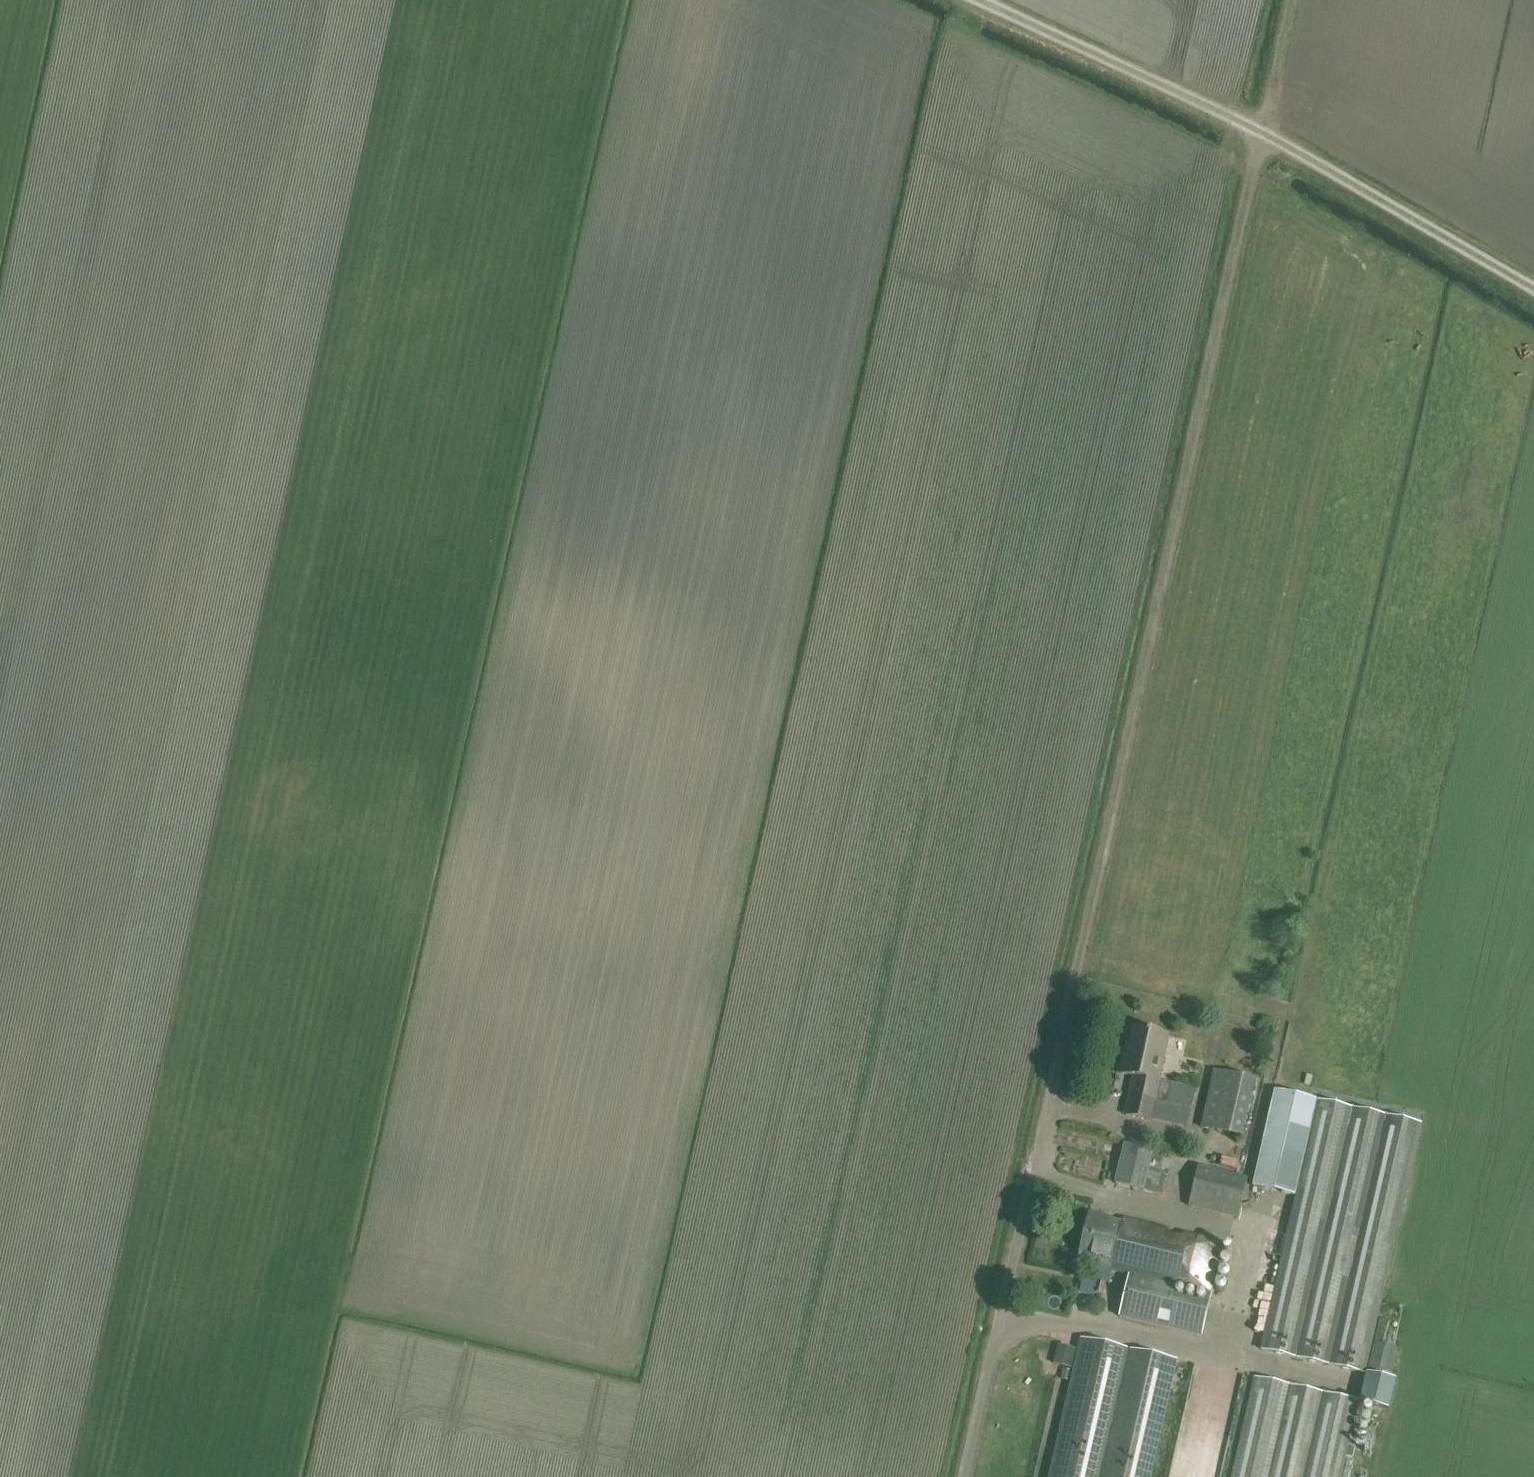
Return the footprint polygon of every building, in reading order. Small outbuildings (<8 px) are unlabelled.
[(1121,1074),(1133,1077),(1125,1116),(1149,1121),(1153,1101),(1165,1104),(1170,1083),(1157,1081),(1167,1036),(1133,1029),(1128,1053),(1125,1052),(1121,1074)] [(1201,1131),(1242,1140),(1256,1080),(1215,1070),(1201,1131)] [(1177,1076),(1170,1095),(1194,1103),(1200,1085),(1177,1076)] [(1274,1091),(1253,1184),(1294,1194),(1315,1100),(1274,1091)] [(1319,1101),(1262,1350),(1364,1373),(1420,1124),(1319,1101)] [(1124,1145),(1115,1184),(1160,1195),(1165,1175),(1149,1171),(1154,1152),(1124,1145)] [(1197,1168),(1188,1205),(1238,1217),(1246,1179),(1197,1168)] [(1089,1213),(1079,1257),(1097,1261),(1096,1267),(1212,1293),(1223,1243),(1181,1233),(1180,1238),(1165,1235),(1166,1230),(1122,1220),(1121,1224),(1106,1220),(1107,1217),(1089,1213)] [(1131,1276),(1121,1318),(1199,1336),(1209,1294),(1203,1293),(1202,1297),(1173,1291),(1174,1286),(1131,1276)] [(1095,1283),(1094,1294),(1103,1295),(1104,1284),(1095,1283)] [(1082,1339),(1050,1476),(1149,1476),(1176,1360),(1082,1339)] [(1375,1344),(1369,1368),(1390,1373),(1395,1349),(1375,1344)] [(1394,1378),(1367,1372),(1361,1403),(1388,1408),(1394,1378)] [(1256,1379),(1233,1476),(1340,1476),(1357,1402),(1256,1379)]
